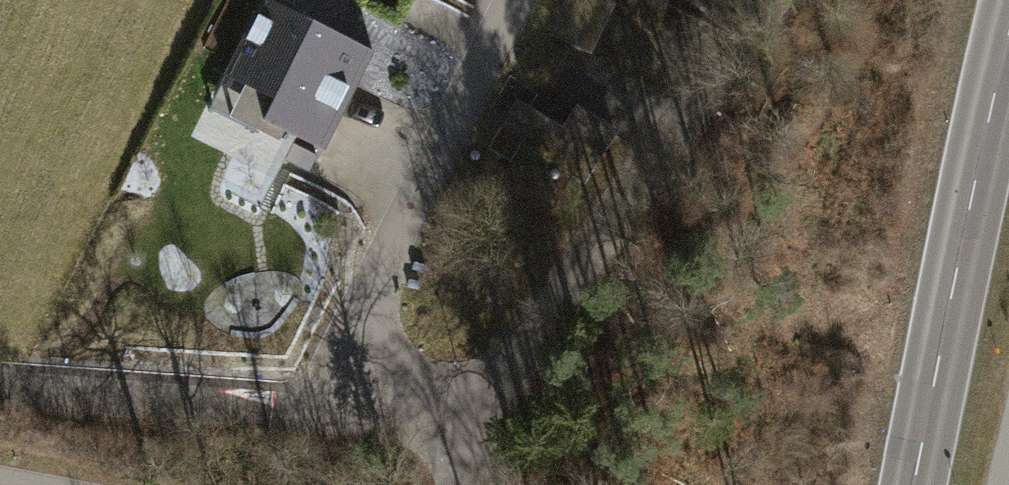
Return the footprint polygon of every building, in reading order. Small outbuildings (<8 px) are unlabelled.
[(605,0),(549,0),(536,29),(592,55),(614,4),(605,0)] [(365,54),(263,5),(231,72),(282,97),(272,118),(322,142),(365,54)] [(619,128),(576,101),(562,124),(525,100),(498,143),(577,194),(619,128)]
